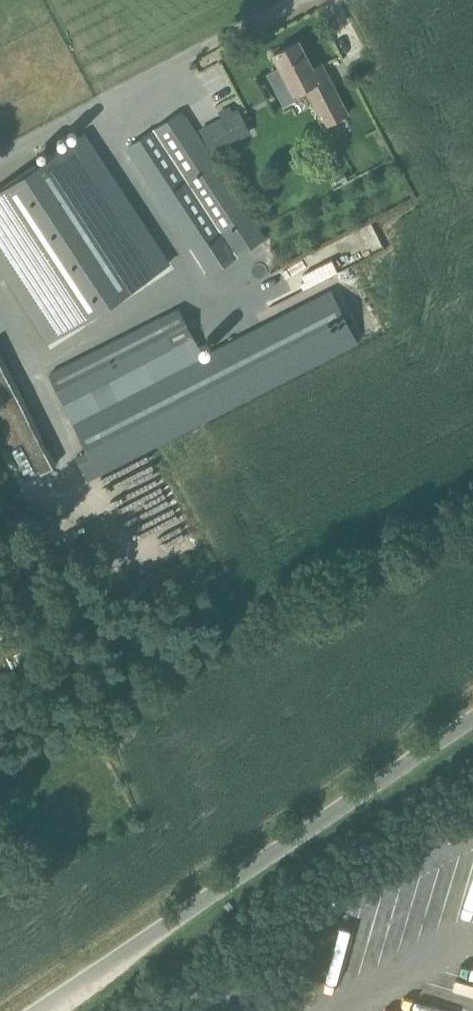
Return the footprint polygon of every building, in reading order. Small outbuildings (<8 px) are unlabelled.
[(285,106),(297,100),(300,98),(296,91),(306,86),(326,124),(347,113),(322,64),(313,68),(299,41),(274,53),(281,67),(268,74),(285,106)] [(266,238),(250,213),(183,109),(126,148),(209,274),(266,238)] [(212,151),(233,140),(222,118),(201,130),(212,151)] [(85,132),(0,188),(0,271),(48,343),(170,263),(85,132)] [(88,480),(105,471),(359,343),(331,288),(72,420),(86,449),(76,453),(88,480)] [(64,404),(175,349),(160,316),(48,372),(64,404)]
